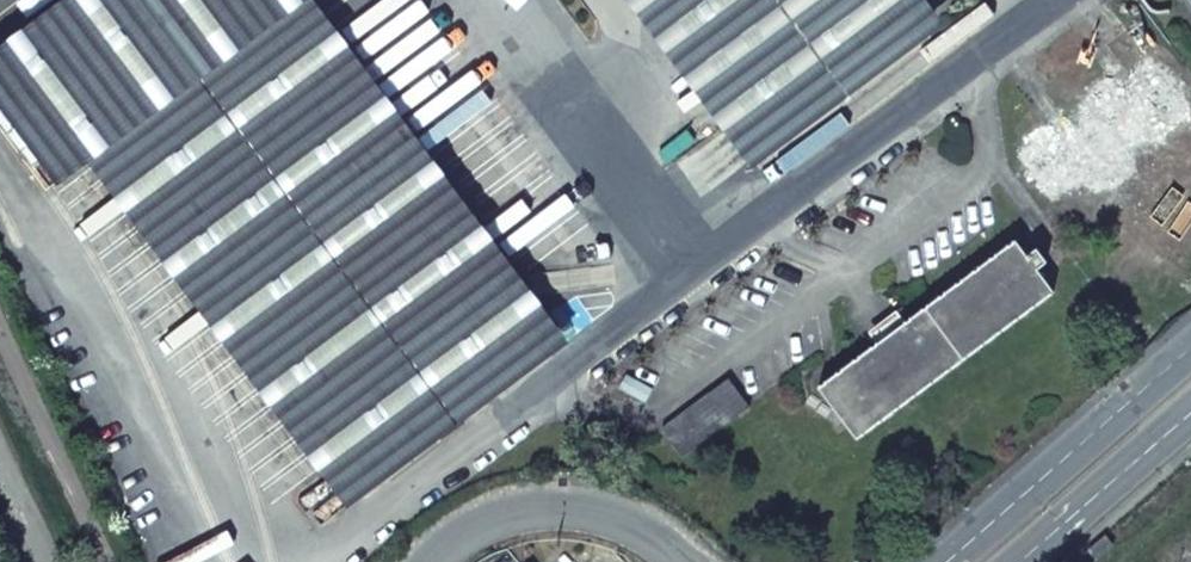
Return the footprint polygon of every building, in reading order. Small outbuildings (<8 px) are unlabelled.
[(0,48),(0,105),(60,187),(107,149),(362,494),(550,353),(293,8),(305,0),(65,0),(0,48)] [(737,184),(932,41),(902,0),(599,0),(737,184)] [(1053,130),(1023,153),(1052,191),(1081,169),(1090,183),(1125,162),(1115,147),(1143,123),(1154,137),(1187,114),(1156,71),(1125,95),(1115,83),(1084,105),(1092,117),(1060,141),(1053,130)] [(1015,241),(820,387),(856,439),(1053,294),(1037,271),(1046,262),(1037,249),(1027,256),(1015,241)] [(730,375),(662,423),(682,451),(750,403),(730,375)] [(1103,534),(1086,550),(1096,560),(1113,544),(1103,534)]
